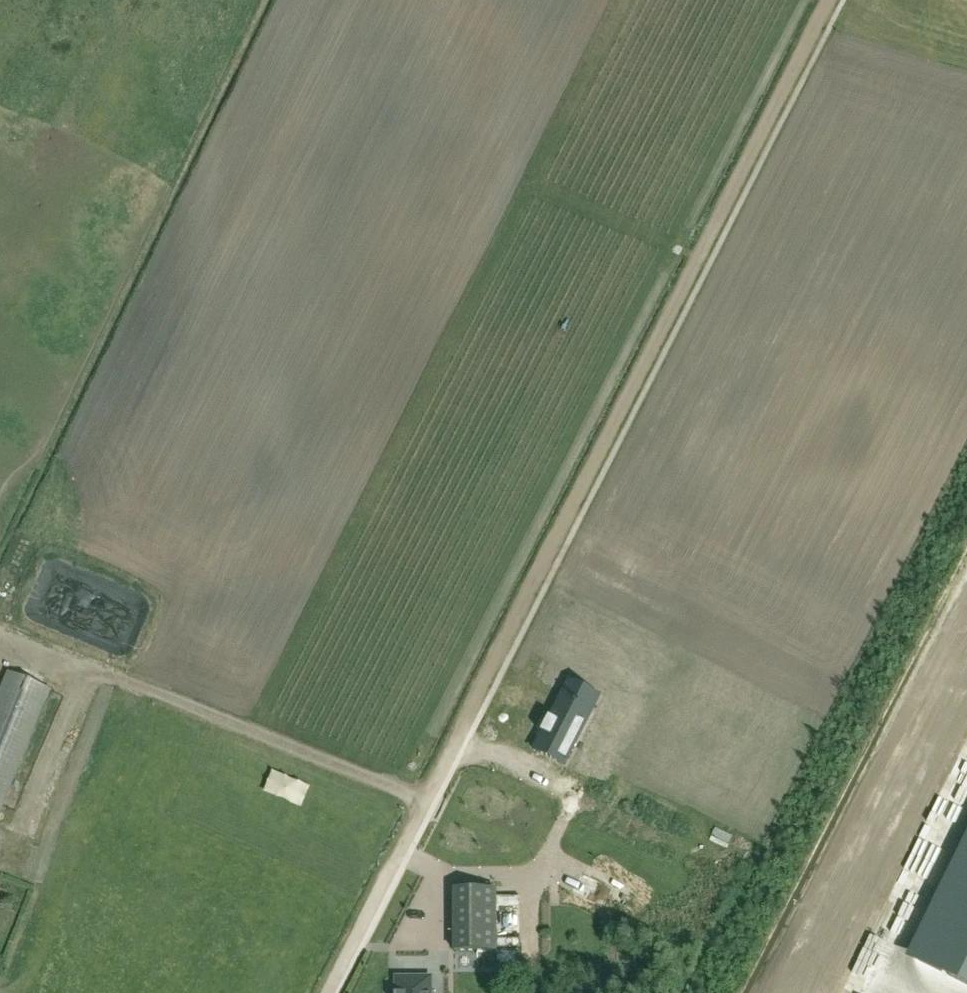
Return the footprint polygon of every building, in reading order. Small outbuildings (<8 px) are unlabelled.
[(50,691),(8,673),(0,691),(0,811),(50,691)] [(535,751),(563,765),(591,712),(579,706),(579,705),(574,703),(574,704),(562,698),(551,719),(543,735),(535,751)] [(919,962),(966,985),(966,863),(919,962)] [(455,953),(497,953),(497,891),(455,891),(455,953)] [(431,980),(398,980),(398,992),(431,992),(431,980)]
